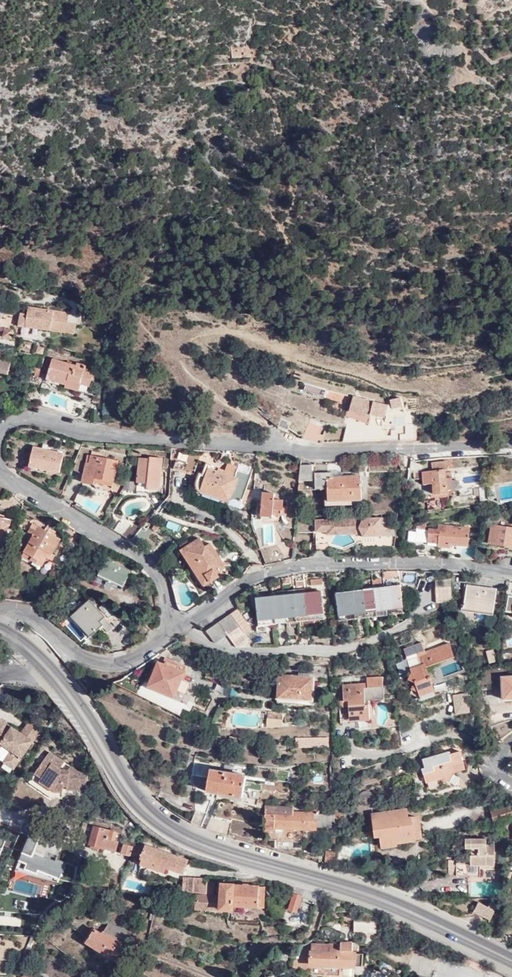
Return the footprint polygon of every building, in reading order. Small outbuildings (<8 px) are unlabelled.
[(256,45),(237,45),(238,58),(256,58),(256,45)] [(66,323),(67,312),(29,306),(27,314),(20,313),(18,326),(73,334),(75,324),(66,323)] [(15,330),(4,328),(2,339),(13,341),(15,330)] [(20,341),(17,354),(30,355),(31,343),(20,341)] [(3,352),(0,351),(0,377),(6,379),(11,363),(1,360),(3,352)] [(26,362),(15,359),(14,370),(23,372),(23,371),(25,371),(26,362)] [(76,362),(76,365),(52,359),(47,379),(66,385),(65,387),(78,391),(80,384),(90,386),(93,372),(85,370),(86,365),(76,362)] [(374,403),(354,396),(350,417),(369,425),(370,416),(386,420),(389,405),(374,403)] [(401,399),(390,402),(393,411),(402,409),(401,399)] [(63,455),(33,448),(30,464),(44,467),(46,470),(59,473),(63,455)] [(198,460),(171,451),(171,459),(176,461),(174,468),(194,475),(198,460)] [(103,485),(112,487),(118,460),(92,455),(90,463),(87,462),(88,455),(81,453),(74,469),(84,474),(88,475),(86,483),(94,484),(103,486),(103,485)] [(150,458),(139,458),(137,491),(159,492),(161,458),(150,457),(150,458)] [(422,472),(423,484),(433,483),(434,495),(448,493),(448,490),(453,489),(452,478),(446,479),(445,469),(448,468),(447,460),(431,461),(432,471),(422,472)] [(245,490),(250,475),(237,470),(238,468),(227,464),(225,470),(206,465),(205,469),(208,470),(206,477),(199,474),(196,483),(197,486),(198,489),(201,492),(229,502),(230,501),(243,505),(248,491),(245,490)] [(300,465),(298,480),(311,480),(311,464),(300,465)] [(361,498),(360,476),(342,476),(332,477),(332,472),(314,473),(315,489),(326,488),(327,499),(351,498),(361,498)] [(121,485),(125,486),(129,479),(118,477),(117,481),(121,482),(121,485)] [(488,499),(486,487),(479,488),(480,500),(488,499)] [(285,515),(286,505),(282,505),(283,499),(273,498),(274,492),(262,492),(261,515),(271,517),(272,514),(285,515)] [(441,499),(443,507),(451,505),(449,497),(441,499)] [(2,552),(10,520),(0,517),(0,552),(2,552)] [(135,537),(143,527),(123,518),(115,530),(131,541),(135,537)] [(334,530),(357,529),(357,524),(361,524),(364,528),(364,533),(366,536),(382,535),(382,518),(316,520),(317,549),(329,549),(328,534),(326,531),(326,529),(330,525),(334,530)] [(26,530),(30,533),(22,548),(32,554),(29,559),(40,564),(45,555),(51,558),(54,553),(51,551),(58,537),(30,522),(26,530)] [(328,534),(364,533),(364,528),(361,524),(357,524),(357,529),(334,530),(330,525),(326,529),(326,531),(328,534)] [(491,524),(487,544),(504,547),(505,544),(511,546),(511,528),(491,524)] [(438,546),(450,547),(450,544),(467,545),(469,527),(446,526),(445,532),(439,532),(439,529),(438,529),(429,529),(427,542),(438,543),(438,546)] [(135,537),(131,541),(139,545),(149,532),(143,527),(135,537)] [(203,548),(197,540),(181,550),(193,567),(188,570),(200,589),(203,587),(204,589),(210,585),(209,582),(216,578),(215,575),(223,570),(223,567),(209,545),(203,548)] [(128,572),(103,563),(95,586),(104,589),(105,586),(110,588),(111,583),(122,587),(128,572)] [(451,587),(450,579),(435,580),(436,588),(451,587)] [(494,610),(497,589),(466,585),(465,591),(467,591),(465,607),(494,610)] [(399,586),(384,588),(386,610),(402,608),(399,586)] [(451,587),(436,588),(436,596),(451,595),(451,587)] [(384,588),(373,589),(375,611),(386,610),(384,588)] [(373,589),(362,591),(365,612),(375,611),(373,589)] [(351,592),(354,614),(365,612),(362,591),(351,592)] [(321,592),(305,593),(307,616),(323,614),(321,592)] [(336,594),(338,615),(354,614),(351,592),(336,594)] [(305,593),(294,595),(296,613),(296,617),(307,616),(305,593)] [(294,595),(283,596),(285,618),(296,617),(296,613),(294,595)] [(283,596),(272,597),(273,605),(274,618),(285,618),(283,596)] [(273,605),(272,597),(256,598),(257,620),(274,618),(273,605)] [(86,602),(68,618),(87,637),(98,628),(104,633),(111,628),(86,602)] [(106,619),(115,612),(103,603),(96,609),(106,619)] [(246,623),(237,610),(230,614),(239,627),(246,623)] [(239,627),(230,614),(224,618),(234,631),(239,627)] [(234,631),(224,618),(218,622),(227,635),(228,635),(234,631)] [(227,635),(218,622),(211,627),(220,640),(227,635)] [(250,629),(246,623),(239,627),(244,633),(250,629)] [(511,623),(503,626),(506,633),(511,631),(511,628),(511,623)] [(220,640),(211,627),(207,630),(215,643),(220,640)] [(244,633),(239,627),(234,631),(228,635),(232,641),(244,633)] [(249,639),(244,633),(232,641),(236,647),(249,639)] [(454,658),(449,644),(426,652),(423,643),(404,649),(407,657),(417,654),(422,666),(411,670),(412,674),(408,680),(414,683),(411,689),(418,693),(419,695),(433,690),(426,667),(454,658)] [(362,649),(353,652),(356,661),(365,658),(362,649)] [(158,663),(149,687),(174,697),(177,689),(185,692),(186,689),(188,684),(180,681),(187,664),(166,655),(162,664),(158,663)] [(313,678),(308,678),(298,677),(279,676),(278,698),(312,700),(313,678)] [(382,678),(367,678),(367,683),(343,683),(344,705),(349,705),(349,716),(369,715),(369,699),(383,698),(382,678)] [(502,678),(503,700),(511,700),(511,678),(502,678)] [(447,684),(435,687),(437,694),(448,692),(447,684)] [(174,697),(149,687),(148,689),(186,705),(192,691),(186,689),(185,692),(177,689),(174,697)] [(470,715),(468,693),(453,694),(455,716),(470,715)] [(14,769),(34,740),(37,742),(44,733),(31,725),(24,736),(2,722),(0,725),(0,743),(6,746),(14,752),(9,759),(6,763),(14,769)] [(494,737),(490,732),(483,736),(488,742),(494,737)] [(329,748),(328,738),(296,739),(296,749),(329,748)] [(451,762),(462,758),(457,747),(447,752),(445,748),(419,758),(423,766),(420,768),(425,782),(441,775),(450,782),(454,770),(451,762)] [(86,790),(87,769),(78,771),(71,766),(66,772),(60,768),(64,761),(49,752),(46,757),(46,761),(42,762),(35,773),(42,777),(43,778),(44,776),(51,780),(46,787),(43,791),(52,797),(63,798),(64,785),(64,783),(67,783),(67,785),(67,789),(86,790)] [(14,769),(6,763),(9,759),(6,756),(0,764),(0,766),(11,773),(14,769)] [(465,765),(462,758),(451,762),(454,770),(465,765)] [(246,776),(211,770),(207,791),(243,797),(246,776)] [(43,778),(42,777),(38,782),(46,787),(51,780),(44,776),(43,778)] [(361,792),(359,793),(357,796),(357,799),(357,802),(359,805),(363,807),(367,807),(370,807),(371,805),(373,803),(374,801),(374,797),(373,794),(371,792),(369,791),(366,790),(363,791),(361,792)] [(492,811),(496,825),(510,822),(508,817),(511,816),(511,806),(492,811)] [(335,819),(334,812),(317,812),(317,809),(310,809),(310,812),(307,811),(307,813),(294,813),(293,808),(266,807),(265,831),(274,831),(275,828),(316,828),(316,825),(332,826),(332,819),(335,819)] [(344,807),(334,808),(334,812),(335,819),(335,827),(337,827),(338,822),(344,822),(344,807)] [(413,831),(419,830),(418,818),(408,819),(406,811),(373,815),(376,837),(381,836),(383,847),(395,846),(396,843),(414,840),(413,831)] [(196,812),(191,823),(201,827),(206,812),(196,812)] [(94,828),(82,824),(78,842),(90,845),(90,848),(99,850),(99,848),(115,852),(118,843),(114,842),(116,833),(95,827),(94,828)] [(17,870),(59,884),(66,863),(34,854),(39,839),(27,836),(17,870)] [(480,879),(480,874),(481,867),(495,868),(495,844),(487,844),(487,842),(466,841),(466,850),(472,850),(471,866),(456,866),(456,861),(449,861),(448,875),(455,875),(456,879),(480,879)] [(189,861),(135,843),(133,849),(131,857),(141,860),(166,867),(185,873),(189,861)] [(131,857),(133,849),(124,846),(122,854),(131,857)] [(335,863),(335,851),(326,852),(326,863),(335,863)] [(387,859),(399,858),(399,851),(386,852),(387,859)] [(164,872),(166,867),(141,860),(140,865),(164,872)] [(193,877),(183,877),(183,890),(192,891),(193,877)] [(207,882),(207,878),(193,877),(192,891),(198,892),(206,893),(207,882)] [(243,886),(222,885),(221,896),(198,896),(197,909),(233,910),(233,907),(258,908),(258,907),(263,907),(264,887),(259,887),(257,886),(249,886),(249,885),(243,885),(243,886)] [(284,907),(297,911),(301,897),(294,894),(292,899),(287,898),(284,907)] [(149,907),(155,909),(156,907),(157,902),(157,901),(153,900),(150,899),(149,907)] [(474,915),(490,924),(497,909),(490,907),(487,911),(478,906),(474,915)] [(376,932),(377,921),(355,920),(354,931),(376,932)] [(129,933),(110,922),(103,934),(95,930),(87,943),(118,962),(125,952),(120,948),(129,933)] [(353,953),(353,943),(341,943),(341,944),(312,943),(312,955),(307,955),(307,962),(312,962),(312,964),(363,966),(363,953),(353,953)]
